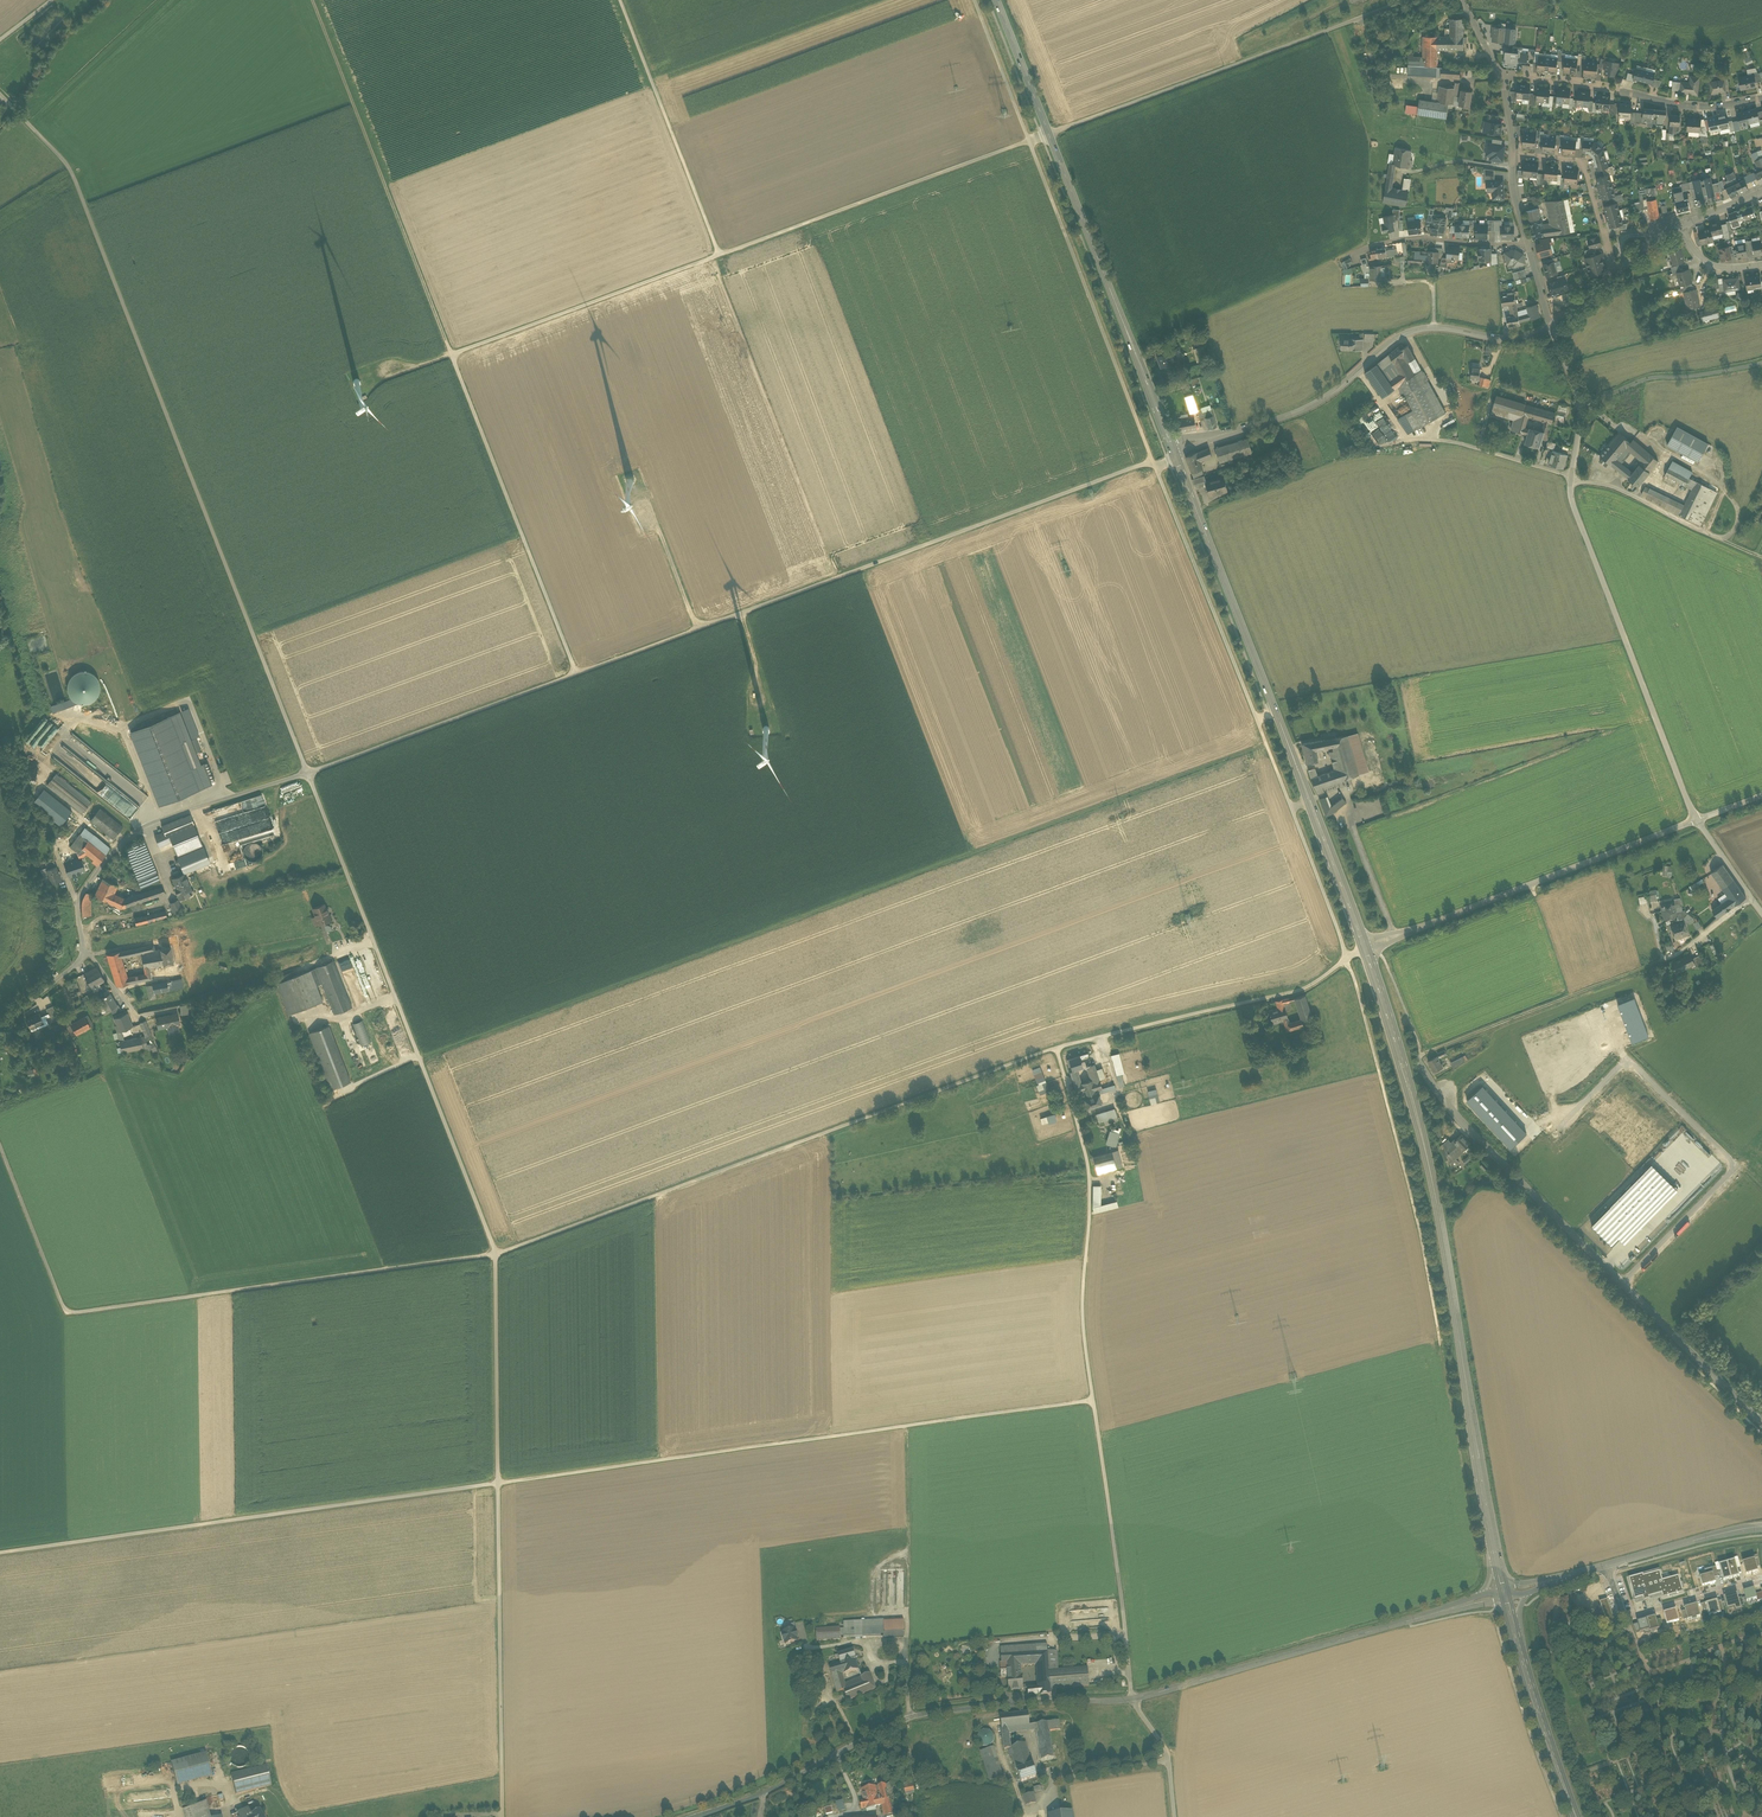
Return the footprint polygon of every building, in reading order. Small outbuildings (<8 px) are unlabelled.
[(1445,31),(1445,36),(1437,36),(1437,50),(1438,50),(1464,50),(1464,36),(1464,19),(1450,19),(1450,31),(1445,31)] [(1499,42),(1505,42),(1506,28),(1501,28),(1500,26),(1499,26),(1497,27),(1493,27),(1492,31),(1493,31),(1492,41),(1499,42)] [(1506,28),(1505,42),(1515,43),(1516,29),(1506,28)] [(1437,67),(1437,65),(1438,50),(1437,50),(1437,36),(1424,37),(1424,54),(1424,66),(1437,67)] [(1505,58),(1506,58),(1507,59),(1506,64),(1517,65),(1518,61),(1527,62),(1528,53),(1523,52),(1520,52),(1513,51),(1512,51),(1505,51),(1505,58)] [(1424,54),(1413,53),(1413,65),(1424,66),(1424,54)] [(1753,62),(1750,56),(1748,57),(1744,58),(1747,65),(1753,62)] [(1570,73),(1571,59),(1565,58),(1564,61),(1563,72),(1570,73)] [(1578,59),(1577,59),(1571,59),(1570,73),(1576,73),(1577,65),(1578,59)] [(1605,74),(1615,75),(1616,69),(1619,69),(1620,64),(1617,64),(1617,63),(1607,62),(1605,74)] [(1408,75),(1435,77),(1437,67),(1424,66),(1413,65),(1408,65),(1408,75)] [(1437,67),(1435,77),(1441,77),(1460,79),(1460,77),(1461,69),(1443,67),(1437,67)] [(1752,73),(1758,72),(1756,67),(1747,69),(1748,76),(1752,75),(1752,73)] [(1634,78),(1643,81),(1645,71),(1636,69),(1635,74),(1634,78)] [(1655,74),(1645,71),(1643,81),(1652,83),(1653,79),(1655,74)] [(1754,75),(1756,82),(1761,81),(1758,73),(1758,72),(1752,73),(1752,75),(1754,75)] [(1626,79),(1633,81),(1634,78),(1635,74),(1628,73),(1626,79)] [(1740,83),(1741,89),(1756,87),(1756,85),(1755,82),(1756,82),(1754,75),(1752,75),(1748,76),(1739,78),(1740,83)] [(1680,93),(1697,94),(1699,78),(1691,77),(1690,83),(1681,82),(1680,91),(1680,93)] [(1710,82),(1711,94),(1726,92),(1725,85),(1724,80),(1710,82)] [(1672,90),(1680,91),(1681,82),(1673,82),(1672,90)] [(1453,104),(1454,96),(1455,88),(1454,88),(1450,88),(1439,86),(1438,93),(1437,102),(1449,104),(1453,104)] [(1459,105),(1470,107),(1472,91),(1461,90),(1460,97),(1459,105)] [(1447,118),(1449,104),(1437,102),(1432,101),(1419,100),(1418,106),(1417,114),(1435,117),(1447,118)] [(1619,117),(1631,118),(1631,112),(1631,104),(1620,103),(1619,117)] [(1405,113),(1417,114),(1418,106),(1407,104),(1405,113)] [(1747,111),(1750,123),(1759,120),(1757,112),(1756,108),(1747,111)] [(1654,116),(1655,110),(1644,109),(1643,114),(1643,115),(1643,120),(1647,121),(1650,121),(1650,120),(1651,120),(1651,119),(1652,119),(1652,116),(1654,116)] [(1666,111),(1655,110),(1654,116),(1658,116),(1657,120),(1657,121),(1663,122),(1664,117),(1666,117),(1666,111)] [(1750,123),(1747,111),(1736,114),(1738,120),(1740,125),(1743,124),(1743,126),(1747,125),(1746,124),(1750,123)] [(1487,124),(1489,124),(1489,122),(1497,123),(1498,115),(1489,113),(1487,124)] [(1517,113),(1516,117),(1516,120),(1525,121),(1526,118),(1525,118),(1525,114),(1517,113)] [(1639,120),(1635,120),(1635,122),(1643,123),(1643,120),(1643,115),(1643,114),(1639,114),(1639,120)] [(1675,133),(1676,133),(1677,131),(1679,131),(1679,125),(1680,115),(1671,115),(1669,133),(1675,133)] [(1717,117),(1720,129),(1729,127),(1730,127),(1728,121),(1727,115),(1717,117)] [(1720,129),(1717,117),(1708,119),(1710,130),(1710,131),(1720,129)] [(1687,130),(1689,130),(1699,131),(1700,131),(1700,125),(1700,120),(1688,119),(1687,130)] [(1740,125),(1738,120),(1732,122),(1735,131),(1741,129),(1740,125)] [(1488,134),(1494,135),(1494,133),(1500,134),(1502,124),(1497,123),(1489,122),(1489,124),(1488,132),(1488,134)] [(1699,135),(1700,136),(1704,136),(1706,136),(1708,136),(1707,130),(1706,126),(1701,125),(1700,125),(1700,131),(1699,131),(1699,135)] [(1522,147),(1529,148),(1530,134),(1529,133),(1524,133),(1522,147)] [(1537,134),(1530,134),(1529,148),(1535,148),(1536,139),(1537,134)] [(1582,152),(1588,153),(1594,141),(1584,140),(1583,147),(1582,152)] [(1588,153),(1593,157),(1603,149),(1594,141),(1588,153)] [(1500,161),(1503,162),(1505,145),(1501,145),(1492,143),(1488,143),(1487,151),(1491,152),(1490,157),(1490,160),(1492,160),(1500,161)] [(1395,165),(1409,168),(1410,160),(1412,150),(1396,148),(1395,154),(1393,164),(1395,164),(1395,165)] [(1593,157),(1594,162),(1606,159),(1604,151),(1603,149),(1593,157)] [(1608,167),(1606,159),(1594,162),(1597,171),(1602,169),(1608,167)] [(1523,175),(1530,176),(1532,163),(1524,162),(1523,170),(1523,175)] [(1539,164),(1532,163),(1530,176),(1537,177),(1538,173),(1539,164)] [(1484,169),(1484,181),(1487,181),(1495,181),(1495,170),(1484,169)] [(1753,172),(1748,175),(1751,181),(1757,179),(1753,172)] [(1388,174),(1386,187),(1391,188),(1394,175),(1388,174)] [(1596,178),(1598,185),(1611,181),(1609,175),(1609,174),(1604,176),(1596,178)] [(1712,184),(1710,177),(1704,179),(1704,180),(1701,181),(1700,179),(1693,181),(1695,189),(1697,199),(1704,197),(1704,195),(1707,194),(1708,196),(1714,195),(1714,193),(1712,184)] [(1735,184),(1732,178),(1728,180),(1727,181),(1729,186),(1729,187),(1735,184)] [(1493,191),(1493,199),(1504,199),(1503,180),(1495,181),(1487,181),(1487,192),(1493,191)] [(1744,180),(1735,184),(1739,193),(1748,189),(1744,180)] [(1599,189),(1600,192),(1613,189),(1611,181),(1598,185),(1599,189)] [(1682,191),(1691,189),(1689,182),(1681,184),(1681,186),(1682,191)] [(1714,193),(1720,191),(1718,182),(1712,184),(1714,193)] [(1739,193),(1735,184),(1729,187),(1729,186),(1726,188),(1731,197),(1739,193)] [(1405,207),(1408,191),(1402,190),(1391,188),(1386,187),(1383,202),(1405,207)] [(1656,187),(1648,188),(1649,193),(1649,196),(1657,195),(1656,187)] [(1615,196),(1613,189),(1600,192),(1600,193),(1602,199),(1612,197),(1615,196)] [(1674,193),(1678,212),(1689,209),(1687,200),(1684,200),(1682,191),(1674,193)] [(1552,200),(1558,226),(1559,234),(1570,232),(1564,200),(1564,199),(1552,200)] [(1568,199),(1564,200),(1570,232),(1575,231),(1568,199)] [(1647,201),(1648,206),(1652,205),(1653,210),(1654,210),(1654,213),(1658,212),(1656,199),(1647,201)] [(1558,226),(1552,200),(1545,201),(1550,227),(1558,226)] [(1639,202),(1640,203),(1641,210),(1648,209),(1648,206),(1645,207),(1644,202),(1639,202)] [(1604,206),(1606,213),(1619,210),(1617,203),(1614,204),(1604,206)] [(1658,213),(1658,212),(1654,213),(1654,210),(1653,210),(1652,205),(1648,206),(1648,209),(1650,219),(1659,217),(1659,213),(1658,213)] [(1752,206),(1741,210),(1744,218),(1745,220),(1756,217),(1752,206)] [(1526,211),(1529,222),(1541,219),(1538,208),(1526,211)] [(1607,217),(1608,221),(1621,217),(1619,210),(1606,213),(1607,217)] [(1741,225),(1739,220),(1736,211),(1728,214),(1730,220),(1732,227),(1735,226),(1741,225)] [(1395,221),(1394,215),(1383,217),(1385,223),(1385,226),(1382,227),(1383,232),(1388,231),(1394,230),(1393,221),(1395,221)] [(1434,217),(1432,228),(1431,233),(1431,234),(1444,236),(1446,219),(1434,217)] [(1623,224),(1621,217),(1608,221),(1610,228),(1618,226),(1623,224)] [(1529,222),(1533,237),(1544,234),(1545,234),(1543,228),(1542,224),(1541,219),(1529,222)] [(1726,222),(1727,223),(1728,231),(1736,230),(1735,226),(1732,227),(1730,220),(1726,222)] [(1408,222),(1409,234),(1421,232),(1420,221),(1415,221),(1408,222)] [(1710,224),(1711,228),(1712,235),(1723,233),(1721,225),(1721,222),(1710,224)] [(1456,236),(1469,237),(1469,231),(1469,226),(1463,225),(1456,225),(1456,236)] [(1476,238),(1488,238),(1488,231),(1488,225),(1480,225),(1476,225),(1476,227),(1476,238)] [(1502,238),(1514,238),(1514,227),(1512,227),(1510,227),(1510,226),(1506,226),(1506,227),(1504,227),(1502,227),(1502,231),(1502,238)] [(1545,235),(1559,234),(1558,226),(1550,227),(1545,228),(1543,228),(1545,234),(1544,234),(1545,235)] [(1713,239),(1712,235),(1711,228),(1698,231),(1699,237),(1701,244),(1709,242),(1714,241),(1713,239)] [(1588,239),(1590,249),(1591,249),(1595,248),(1601,246),(1599,236),(1588,239)] [(1755,256),(1761,255),(1761,244),(1761,240),(1760,241),(1752,242),(1753,248),(1754,250),(1755,256)] [(1549,245),(1548,242),(1542,244),(1537,245),(1540,256),(1551,253),(1549,245)] [(1738,257),(1738,258),(1747,256),(1747,252),(1746,249),(1745,243),(1736,244),(1737,250),(1738,257)] [(1447,258),(1454,259),(1459,260),(1459,252),(1460,247),(1448,246),(1447,257),(1447,258)] [(1719,249),(1722,261),(1731,259),(1730,254),(1728,247),(1719,249)] [(1385,248),(1377,250),(1371,250),(1373,259),(1378,258),(1387,257),(1386,251),(1385,248)] [(1386,251),(1387,257),(1389,257),(1388,254),(1393,253),(1393,256),(1398,255),(1397,251),(1397,249),(1386,251)] [(1479,260),(1491,260),(1491,253),(1491,249),(1479,249),(1479,253),(1478,253),(1478,256),(1479,256),(1479,260)] [(1673,264),(1673,265),(1679,263),(1684,262),(1681,249),(1670,252),(1673,264)] [(1505,253),(1508,265),(1513,263),(1515,265),(1515,266),(1525,263),(1523,254),(1515,250),(1513,251),(1512,250),(1510,251),(1509,252),(1505,253)] [(1427,262),(1438,262),(1438,259),(1439,252),(1429,252),(1428,251),(1428,255),(1428,260),(1427,262)] [(1602,257),(1602,256),(1597,258),(1596,255),(1585,258),(1590,276),(1597,274),(1596,272),(1601,271),(1600,269),(1600,266),(1604,264),(1602,257)] [(1361,258),(1365,272),(1370,271),(1370,267),(1368,267),(1365,257),(1361,258)] [(1439,266),(1447,267),(1447,262),(1447,258),(1447,257),(1442,257),(1441,259),(1439,266)] [(1558,261),(1555,262),(1557,271),(1563,270),(1560,260),(1558,261)] [(1544,264),(1547,276),(1557,273),(1557,271),(1555,262),(1554,261),(1548,263),(1544,264)] [(1370,271),(1371,280),(1387,279),(1386,266),(1370,267),(1370,271)] [(1515,279),(1526,276),(1524,269),(1514,272),(1515,279)] [(1680,284),(1680,285),(1683,284),(1685,284),(1691,282),(1692,282),(1688,269),(1681,271),(1677,272),(1679,280),(1680,280),(1681,284),(1680,284)] [(1745,278),(1747,289),(1754,288),(1761,287),(1761,281),(1760,276),(1745,278)] [(1550,290),(1552,294),(1559,292),(1568,289),(1565,278),(1558,280),(1548,282),(1549,286),(1548,286),(1549,290),(1550,290)] [(1724,284),(1725,291),(1735,289),(1739,289),(1738,278),(1723,280),(1724,284)] [(1684,292),(1688,308),(1700,305),(1696,289),(1690,291),(1684,292)] [(1508,297),(1507,297),(1501,298),(1502,306),(1508,305),(1510,305),(1513,304),(1516,304),(1515,296),(1508,297)] [(1527,307),(1529,314),(1530,319),(1540,316),(1536,304),(1527,307)] [(1712,309),(1700,312),(1702,321),(1714,318),(1719,317),(1718,311),(1719,310),(1718,306),(1714,307),(1714,308),(1712,309)] [(1520,322),(1530,319),(1529,314),(1519,317),(1520,322)] [(1520,324),(1520,322),(1519,317),(1518,315),(1515,316),(1512,316),(1506,317),(1508,327),(1520,324)] [(1342,350),(1363,351),(1363,340),(1342,339),(1342,350)] [(1400,350),(1407,362),(1415,358),(1408,346),(1408,345),(1404,348),(1400,350)] [(1193,349),(1197,362),(1204,360),(1201,347),(1193,349)] [(1399,347),(1389,354),(1393,361),(1400,374),(1396,377),(1402,385),(1415,375),(1407,362),(1400,350),(1399,347)] [(1178,348),(1167,353),(1169,358),(1174,356),(1175,358),(1181,355),(1178,348)] [(1171,363),(1169,358),(1167,353),(1163,354),(1157,357),(1161,367),(1171,363)] [(1377,364),(1381,371),(1393,361),(1389,354),(1377,364)] [(1422,370),(1415,358),(1407,362),(1415,375),(1422,370)] [(1398,387),(1393,379),(1389,382),(1381,371),(1377,364),(1365,372),(1383,398),(1398,387)] [(1471,380),(1479,381),(1480,367),(1472,366),(1471,377),(1471,380)] [(1415,375),(1421,386),(1429,382),(1422,370),(1415,375)] [(1414,430),(1438,417),(1421,386),(1415,375),(1402,385),(1398,387),(1402,394),(1405,395),(1413,410),(1406,415),(1414,430)] [(1396,377),(1393,379),(1398,387),(1402,385),(1396,377)] [(1197,378),(1188,380),(1189,386),(1198,383),(1197,378)] [(1491,380),(1487,379),(1482,378),(1480,386),(1485,387),(1489,387),(1491,380)] [(1429,382),(1421,386),(1438,417),(1446,413),(1429,382)] [(1514,420),(1520,422),(1525,404),(1497,396),(1492,413),(1514,420)] [(1193,408),(1194,411),(1197,410),(1194,400),(1187,402),(1190,409),(1193,408)] [(1525,428),(1528,417),(1531,406),(1525,404),(1520,422),(1517,432),(1523,434),(1525,428)] [(1557,413),(1565,415),(1568,406),(1559,404),(1557,413)] [(1528,417),(1546,422),(1552,423),(1552,424),(1555,413),(1531,406),(1528,417)] [(1204,418),(1205,418),(1213,415),(1212,409),(1207,411),(1203,413),(1202,413),(1204,418)] [(1565,415),(1557,413),(1554,425),(1562,427),(1565,415)] [(1217,426),(1213,415),(1205,418),(1208,428),(1217,426)] [(1414,430),(1406,415),(1397,419),(1408,434),(1414,430)] [(1176,419),(1178,433),(1197,429),(1194,416),(1188,417),(1181,418),(1176,419)] [(1520,422),(1514,420),(1511,430),(1517,432),(1520,422)] [(1547,440),(1552,423),(1546,422),(1542,432),(1544,433),(1542,439),(1547,440)] [(1667,445),(1698,462),(1708,444),(1677,427),(1667,445)] [(1525,443),(1540,448),(1542,439),(1544,433),(1542,432),(1530,428),(1530,429),(1528,435),(1525,443)] [(1609,445),(1620,454),(1626,448),(1630,443),(1619,433),(1609,445)] [(1247,439),(1239,442),(1243,455),(1252,453),(1247,439)] [(1630,443),(1626,448),(1631,453),(1642,462),(1635,470),(1645,478),(1658,461),(1657,460),(1633,439),(1630,443)] [(1556,443),(1548,441),(1545,447),(1554,449),(1556,443)] [(1215,449),(1220,463),(1230,460),(1243,455),(1239,442),(1215,449)] [(1388,447),(1389,454),(1404,453),(1403,445),(1388,447)] [(1600,456),(1611,465),(1616,459),(1620,454),(1609,445),(1600,456)] [(1200,459),(1201,461),(1212,457),(1208,448),(1196,453),(1199,460),(1200,459)] [(1622,464),(1631,453),(1626,448),(1620,454),(1616,459),(1622,464)] [(1549,464),(1564,469),(1568,455),(1553,450),(1549,464)] [(1185,457),(1191,471),(1196,469),(1201,467),(1199,460),(1196,453),(1186,457),(1185,457)] [(1611,465),(1619,471),(1623,465),(1622,464),(1616,459),(1611,465)] [(1669,467),(1689,478),(1692,472),(1672,461),(1669,467)] [(1665,475),(1685,486),(1689,478),(1669,467),(1665,475)] [(1628,479),(1638,486),(1645,478),(1635,470),(1632,473),(1626,468),(1622,474),(1628,479)] [(1191,471),(1194,479),(1200,477),(1196,469),(1191,471)] [(1191,479),(1195,489),(1206,485),(1205,482),(1206,482),(1204,476),(1200,477),(1194,479),(1191,479)] [(1206,485),(1210,496),(1225,491),(1221,477),(1206,482),(1205,482),(1206,485)] [(1685,486),(1692,490),(1696,481),(1689,478),(1685,486)] [(1708,487),(1696,481),(1692,490),(1684,505),(1679,516),(1691,521),(1708,487)] [(1641,494),(1646,497),(1649,489),(1645,487),(1641,494)] [(1717,492),(1708,487),(1691,521),(1700,526),(1717,492)] [(1661,504),(1666,506),(1670,499),(1649,489),(1646,497),(1661,504)] [(1684,505),(1670,499),(1666,506),(1665,509),(1679,516),(1684,505)] [(67,686),(68,691),(69,694),(72,698),(75,700),(78,702),(82,703),(86,703),(90,702),(94,700),(97,697),(99,693),(100,689),(100,684),(99,680),(96,676),(93,673),(89,671),(84,670),(80,671),(76,672),(72,675),(70,678),(68,682),(67,686)] [(63,701),(51,706),(53,712),(76,703),(75,701),(70,699),(63,702),(63,701)] [(188,708),(183,710),(194,737),(199,735),(188,708)] [(178,712),(131,731),(160,804),(211,784),(204,764),(199,765),(178,712)] [(47,751),(66,725),(62,722),(59,726),(44,715),(28,738),(47,751)] [(71,732),(61,745),(131,800),(141,788),(71,732)] [(1358,733),(1348,736),(1359,775),(1369,771),(1358,733)] [(1332,746),(1333,751),(1337,750),(1342,767),(1339,769),(1342,780),(1359,775),(1348,736),(1334,738),(1336,746),(1332,746)] [(1334,738),(1322,740),(1324,748),(1332,746),(1336,746),(1334,738)] [(1322,749),(1324,748),(1322,740),(1302,744),(1306,764),(1312,762),(1318,761),(1316,750),(1319,749),(1319,751),(1323,750),(1322,749)] [(61,745),(51,757),(128,819),(138,806),(131,800),(61,745)] [(1315,777),(1313,767),(1307,768),(1308,777),(1309,778),(1310,779),(1311,779),(1317,794),(1324,792),(1322,787),(1342,780),(1339,769),(1342,767),(1337,750),(1333,751),(1329,752),(1334,770),(1315,777)] [(47,784),(83,813),(92,802),(56,773),(47,784)] [(32,802),(61,825),(72,811),(44,789),(32,802)] [(259,794),(211,809),(215,822),(263,806),(259,794)] [(1327,818),(1333,812),(1330,807),(1325,797),(1319,799),(1327,818)] [(1330,807),(1333,812),(1346,802),(1342,797),(1330,807)] [(267,818),(263,806),(215,822),(219,833),(267,818)] [(91,820),(107,833),(105,835),(109,838),(113,841),(124,827),(100,808),(91,820)] [(178,857),(198,849),(203,846),(194,825),(192,819),(190,814),(189,815),(183,817),(162,826),(164,831),(154,835),(159,847),(172,842),(178,857)] [(271,829),(267,818),(219,833),(223,844),(271,829)] [(48,834),(50,837),(53,838),(57,837),(59,835),(60,832),(60,828),(57,826),(54,825),(51,825),(48,828),(47,831),(48,834)] [(87,841),(106,854),(110,848),(83,829),(79,835),(87,841)] [(271,829),(223,844),(225,851),(273,836),(271,829)] [(80,858),(87,853),(81,849),(87,841),(79,835),(70,847),(77,851),(80,857),(80,858)] [(126,849),(130,859),(148,851),(144,840),(133,844),(133,846),(126,849)] [(106,854),(87,841),(81,849),(87,853),(94,859),(99,863),(106,854)] [(262,850),(259,847),(255,845),(251,845),(247,847),(244,851),(244,855),(245,859),(249,862),(253,863),(257,862),(261,859),(262,855),(262,850)] [(203,846),(198,849),(199,851),(179,859),(184,873),(210,862),(203,846)] [(130,859),(139,880),(157,873),(148,851),(130,859)] [(80,857),(71,861),(64,864),(69,878),(85,872),(85,871),(80,858),(80,857)] [(47,867),(48,869),(56,866),(53,860),(45,863),(47,867)] [(228,870),(246,865),(245,860),(227,864),(228,870)] [(1722,888),(1734,879),(1723,864),(1711,872),(1722,888)] [(46,870),(51,884),(61,880),(56,866),(48,869),(46,870)] [(48,885),(51,884),(46,870),(48,869),(47,867),(41,869),(45,882),(48,885)] [(160,879),(157,873),(139,880),(141,886),(160,879)] [(175,889),(177,894),(183,892),(187,890),(191,889),(187,880),(186,881),(183,874),(172,878),(177,888),(175,889)] [(94,894),(105,900),(110,891),(114,893),(118,885),(103,877),(94,894)] [(1702,879),(1689,886),(1691,889),(1704,882),(1702,879)] [(1734,879),(1722,888),(1726,893),(1729,898),(1734,905),(1746,897),(1734,879)] [(163,886),(125,899),(120,909),(126,907),(126,906),(166,893),(163,886)] [(81,904),(82,916),(90,915),(90,892),(87,891),(87,892),(84,896),(82,899),(81,904)] [(105,900),(120,909),(125,899),(114,893),(110,891),(105,900)] [(1718,898),(1722,903),(1729,898),(1726,893),(1718,898)] [(1712,910),(1717,917),(1734,905),(1729,898),(1722,903),(1712,910)] [(170,904),(174,913),(181,909),(178,900),(170,904)] [(1661,905),(1662,911),(1666,910),(1666,911),(1669,911),(1670,913),(1677,911),(1677,910),(1676,907),(1675,902),(1661,905)] [(330,919),(327,912),(326,909),(324,904),(313,908),(316,916),(312,917),(315,925),(319,923),(319,924),(330,919)] [(167,917),(166,910),(147,915),(148,922),(167,917)] [(1668,918),(1678,916),(1677,911),(1670,913),(1669,911),(1666,911),(1666,910),(1662,911),(1664,919),(1668,918)] [(1685,910),(1677,911),(1678,916),(1679,920),(1682,919),(1687,912),(1685,910)] [(1683,919),(1685,924),(1687,924),(1693,922),(1695,921),(1693,918),(1691,916),(1688,913),(1685,917),(1684,918),(1683,918),(1683,919)] [(134,918),(136,925),(148,922),(147,915),(134,918)] [(1688,935),(1685,924),(1683,919),(1683,920),(1667,926),(1669,931),(1672,929),(1676,939),(1688,935)] [(1702,926),(1698,920),(1693,923),(1697,929),(1702,926)] [(1665,944),(1667,951),(1674,949),(1672,942),(1665,944)] [(141,953),(144,969),(150,968),(149,967),(156,966),(155,962),(156,961),(154,950),(155,950),(154,944),(129,949),(120,951),(121,957),(141,953)] [(155,962),(156,966),(173,962),(170,947),(155,950),(154,950),(156,961),(155,962)] [(116,985),(129,983),(128,977),(121,957),(120,951),(106,954),(116,985)] [(1673,963),(1678,970),(1690,965),(1689,963),(1693,960),(1693,959),(1691,957),(1689,952),(1684,955),(1685,956),(1673,963)] [(352,955),(339,961),(356,1006),(369,1000),(352,955)] [(1685,956),(1684,955),(1671,962),(1677,974),(1695,964),(1693,960),(1689,963),(1690,965),(1678,970),(1673,963),(1685,956)] [(1695,964),(1697,967),(1704,963),(1700,955),(1693,959),(1693,960),(1695,964)] [(334,961),(292,977),(277,983),(276,983),(289,1014),(322,1001),(316,985),(322,983),(334,1014),(352,1007),(334,961)] [(84,974),(92,988),(97,986),(105,981),(96,967),(84,974)] [(273,975),(275,978),(291,972),(289,969),(273,975)] [(152,979),(150,972),(145,973),(128,977),(129,983),(152,979)] [(275,978),(277,983),(292,977),(291,972),(275,978)] [(147,985),(149,999),(156,998),(155,992),(183,987),(182,979),(147,985)] [(77,982),(68,985),(72,997),(81,994),(77,982)] [(99,998),(107,1011),(110,1009),(117,1005),(116,1005),(115,1002),(114,1002),(112,998),(109,992),(99,998)] [(1301,1018),(1302,1020),(1312,1016),(1305,995),(1294,999),(1300,1018),(1301,1018)] [(1634,997),(1617,1004),(1632,1042),(1649,1036),(1634,997)] [(1284,1021),(1286,1031),(1293,1029),(1291,1021),(1289,1022),(1285,1003),(1290,1002),(1289,998),(1275,1001),(1277,1008),(1276,1008),(1279,1022),(1284,1021)] [(390,1003),(379,1008),(397,1056),(409,1051),(390,1003)] [(110,1009),(113,1013),(121,1010),(117,1004),(116,1005),(117,1005),(110,1009)] [(45,1009),(49,1017),(56,1014),(53,1006),(45,1009)] [(1268,1010),(1272,1024),(1279,1022),(1276,1008),(1268,1010)] [(26,1020),(30,1029),(38,1026),(39,1029),(48,1024),(44,1014),(39,1016),(38,1013),(32,1016),(32,1017),(26,1020)] [(115,1026),(116,1027),(131,1021),(127,1013),(114,1018),(117,1025),(115,1026)] [(170,1025),(172,1033),(179,1031),(177,1024),(180,1023),(178,1014),(173,1015),(173,1014),(156,1018),(158,1028),(168,1026),(170,1025)] [(84,1018),(90,1027),(93,1025),(88,1016),(84,1018)] [(71,1025),(76,1034),(90,1027),(84,1018),(71,1025)] [(1300,1018),(1291,1021),(1293,1029),(1304,1026),(1302,1020),(1301,1018),(1300,1018)] [(361,1046),(371,1042),(362,1019),(352,1023),(361,1046)] [(116,1027),(119,1041),(124,1040),(121,1031),(133,1026),(131,1021),(116,1027)] [(140,1023),(145,1036),(151,1034),(146,1021),(140,1023)] [(63,1026),(66,1032),(72,1029),(69,1023),(63,1026)] [(329,1083),(331,1089),(342,1085),(350,1081),(348,1076),(329,1025),(309,1033),(329,1083)] [(141,1037),(124,1040),(119,1041),(122,1052),(143,1048),(142,1042),(141,1037)] [(1115,1054),(1120,1074),(1124,1072),(1119,1053),(1115,1054)] [(1077,1070),(1082,1068),(1079,1056),(1066,1060),(1070,1072),(1077,1070)] [(1443,1068),(1440,1061),(1438,1056),(1428,1061),(1434,1072),(1443,1068)] [(1454,1067),(1461,1063),(1459,1059),(1452,1063),(1454,1067)] [(1099,1094),(1104,1092),(1102,1088),(1099,1079),(1096,1070),(1094,1064),(1089,1066),(1093,1079),(1090,1080),(1081,1083),(1079,1084),(1079,1081),(1073,1083),(1076,1092),(1081,1090),(1083,1090),(1085,1098),(1099,1094)] [(1102,1068),(1096,1070),(1099,1079),(1105,1078),(1102,1068)] [(27,1070),(29,1078),(35,1077),(33,1069),(27,1070)] [(1078,1073),(1077,1070),(1070,1072),(1073,1083),(1079,1081),(1079,1084),(1081,1083),(1078,1073)] [(1049,1091),(1042,1071),(1034,1074),(1038,1085),(1036,1085),(1040,1094),(1049,1091)] [(1627,1075),(1622,1080),(1635,1092),(1640,1087),(1627,1075)] [(1483,1086),(1467,1101),(1511,1148),(1527,1133),(1483,1086)] [(1085,1101),(1087,1108),(1102,1103),(1099,1094),(1085,1098),(1083,1090),(1081,1090),(1084,1099),(1082,1099),(1083,1102),(1085,1101)] [(1159,1102),(1157,1094),(1149,1096),(1151,1104),(1159,1102)] [(1677,1124),(1653,1100),(1613,1141),(1637,1165),(1677,1124)] [(1114,1108),(1106,1111),(1108,1119),(1117,1117),(1114,1108)] [(1597,1109),(1589,1117),(1594,1122),(1602,1114),(1597,1109)] [(1096,1114),(1099,1122),(1104,1121),(1108,1119),(1106,1111),(1096,1114)] [(1055,1114),(1046,1116),(1048,1122),(1049,1124),(1057,1122),(1055,1114)] [(1108,1119),(1104,1121),(1105,1125),(1118,1120),(1117,1117),(1108,1119)] [(1435,1127),(1438,1137),(1444,1135),(1442,1125),(1435,1127)] [(1106,1143),(1116,1146),(1120,1133),(1110,1130),(1106,1143)] [(1449,1159),(1452,1168),(1459,1162),(1455,1158),(1465,1149),(1469,1146),(1470,1144),(1462,1135),(1456,1140),(1454,1139),(1453,1140),(1453,1141),(1451,1142),(1448,1139),(1443,1144),(1444,1148),(1449,1159)] [(1118,1150),(1112,1151),(1115,1162),(1096,1167),(1097,1173),(1122,1166),(1118,1150)] [(1093,1157),(1096,1167),(1115,1162),(1112,1151),(1093,1157)] [(1464,1160),(1466,1163),(1472,1157),(1470,1155),(1464,1160)] [(1652,1164),(1644,1171),(1665,1192),(1620,1238),(1625,1243),(1678,1190),(1652,1164)] [(1612,1245),(1620,1238),(1665,1192),(1644,1171),(1591,1225),(1612,1245)] [(1100,1186),(1093,1186),(1093,1208),(1094,1212),(1117,1206),(1116,1201),(1100,1206),(1100,1186)] [(1737,1568),(1735,1560),(1727,1563),(1732,1579),(1740,1577),(1737,1568)] [(1757,1566),(1755,1560),(1743,1563),(1746,1575),(1758,1571),(1757,1566)] [(1732,1579),(1727,1563),(1719,1565),(1721,1573),(1724,1581),(1732,1579)] [(1718,1574),(1716,1567),(1710,1568),(1712,1574),(1713,1573),(1714,1578),(1719,1577),(1718,1574)] [(1700,1577),(1712,1574),(1710,1568),(1705,1570),(1705,1572),(1699,1573),(1700,1577)] [(1635,1599),(1636,1602),(1644,1600),(1650,1599),(1650,1597),(1662,1594),(1663,1598),(1684,1592),(1679,1576),(1663,1581),(1660,1571),(1644,1576),(1643,1574),(1629,1578),(1635,1599)] [(1712,1574),(1700,1577),(1702,1585),(1710,1583),(1710,1585),(1715,1583),(1713,1578),(1714,1578),(1713,1573),(1712,1574)] [(1747,1602),(1757,1599),(1756,1594),(1754,1589),(1744,1592),(1747,1602)] [(1739,1598),(1737,1594),(1728,1597),(1728,1596),(1724,1597),(1728,1610),(1735,1608),(1736,1611),(1742,1610),(1741,1606),(1739,1598)] [(1607,1600),(1600,1602),(1607,1623),(1614,1621),(1607,1600)] [(1707,1615),(1709,1614),(1706,1604),(1712,1602),(1712,1601),(1704,1603),(1706,1609),(1707,1615)] [(1718,1601),(1712,1602),(1706,1604),(1709,1614),(1710,1617),(1721,1614),(1721,1612),(1718,1602),(1718,1601)] [(1688,1621),(1692,1620),(1697,1618),(1701,1617),(1700,1614),(1698,1607),(1697,1605),(1685,1608),(1685,1611),(1688,1619),(1688,1621)] [(1667,1624),(1679,1621),(1677,1615),(1676,1611),(1664,1614),(1667,1624)] [(1660,1629),(1657,1620),(1656,1616),(1646,1619),(1649,1630),(1650,1632),(1659,1629),(1660,1629)] [(1644,1632),(1649,1630),(1646,1619),(1637,1622),(1638,1624),(1640,1632),(1640,1633),(1644,1632)] [(848,1639),(884,1638),(884,1622),(883,1620),(851,1621),(847,1622),(847,1629),(848,1639)] [(900,1622),(884,1622),(884,1638),(905,1637),(904,1621),(900,1622)] [(817,1640),(848,1639),(847,1629),(840,1629),(840,1627),(816,1628),(817,1640)] [(796,1637),(797,1637),(796,1633),(795,1633),(794,1629),(787,1631),(783,1632),(784,1636),(782,1636),(783,1640),(785,1640),(786,1644),(797,1641),(796,1637)] [(1035,1652),(1048,1651),(1047,1644),(1000,1647),(1001,1653),(1035,1652)] [(840,1662),(841,1664),(856,1659),(853,1650),(838,1655),(839,1659),(840,1662)] [(1051,1694),(1048,1651),(1035,1652),(1036,1665),(1038,1687),(1038,1695),(1051,1694)] [(1057,1651),(1048,1651),(1051,1694),(1056,1694),(1056,1688),(1089,1686),(1088,1668),(1058,1670),(1057,1651)] [(1021,1665),(1036,1665),(1035,1652),(1011,1653),(1001,1653),(1001,1662),(1007,1662),(1008,1670),(1008,1676),(1021,1675),(1021,1665)] [(832,1677),(842,1674),(859,1669),(856,1659),(841,1664),(840,1662),(829,1666),(832,1677)] [(842,1674),(832,1677),(837,1693),(844,1691),(847,1689),(845,1684),(842,1674)] [(844,1691),(847,1702),(876,1690),(870,1674),(861,1678),(863,1683),(847,1689),(844,1691)] [(1008,1677),(1009,1690),(1022,1689),(1021,1675),(1008,1676),(1008,1677)] [(845,1684),(847,1689),(863,1683),(861,1678),(845,1684)] [(1029,1696),(1038,1695),(1038,1687),(1028,1688),(1029,1696)] [(1028,1711),(1006,1713),(1000,1714),(1004,1747),(1008,1747),(1009,1752),(1011,1751),(1016,1766),(1017,1768),(1032,1763),(1025,1742),(1011,1746),(1009,1732),(1008,1727),(1030,1725),(1028,1711)] [(1048,1721),(1049,1729),(1060,1727),(1059,1720),(1048,1721)] [(1041,1759),(1053,1756),(1051,1743),(1049,1729),(1048,1721),(1036,1723),(1037,1729),(1040,1756),(1041,1759)] [(1008,1727),(1009,1732),(1037,1729),(1036,1723),(1030,1725),(1008,1727)] [(984,1745),(988,1745),(991,1743),(993,1740),(994,1737),(994,1733),(992,1730),(989,1728),(985,1728),(982,1729),(979,1731),(977,1734),(977,1738),(978,1741),(981,1744),(984,1745)] [(994,1746),(990,1747),(999,1776),(1003,1775),(994,1746)] [(237,1768),(242,1768),(245,1766),(248,1763),(250,1759),(250,1755),(248,1751),(246,1748),(242,1747),(238,1747),(234,1748),(231,1751),(229,1755),(229,1759),(231,1763),(234,1766),(237,1768)] [(981,1750),(990,1779),(999,1776),(990,1747),(981,1750)] [(171,1762),(177,1785),(212,1776),(206,1753),(171,1762)] [(1017,1768),(1021,1780),(1036,1775),(1032,1763),(1017,1768)] [(231,1774),(236,1794),(271,1785),(266,1765),(231,1774)] [(904,1785),(913,1783),(911,1777),(906,1778),(907,1782),(903,1783),(904,1785)] [(905,1792),(914,1790),(913,1783),(904,1785),(905,1792)] [(883,1805),(886,1816),(893,1814),(888,1796),(886,1790),(885,1784),(876,1786),(877,1797),(874,1798),(876,1806),(883,1805)] [(860,1800),(862,1808),(866,1808),(876,1806),(874,1798),(877,1797),(876,1786),(862,1789),(864,1800),(860,1800)] [(1024,1795),(1026,1803),(1035,1801),(1033,1793),(1024,1795)] [(201,1800),(203,1806),(213,1804),(211,1797),(201,1800)] [(836,1804),(838,1811),(845,1809),(843,1799),(836,1801),(836,1804)] [(206,1802),(192,1806),(194,1812),(204,1809),(205,1814),(209,1813),(206,1802)] [(194,1812),(192,1806),(183,1808),(186,1816),(195,1816),(194,1812)] [(833,1812),(831,1806),(824,1807),(826,1814),(833,1812)] [(232,1816),(245,1816),(251,1813),(248,1808),(232,1815),(232,1816)] [(260,1809),(251,1813),(245,1816),(264,1816),(260,1809)]
